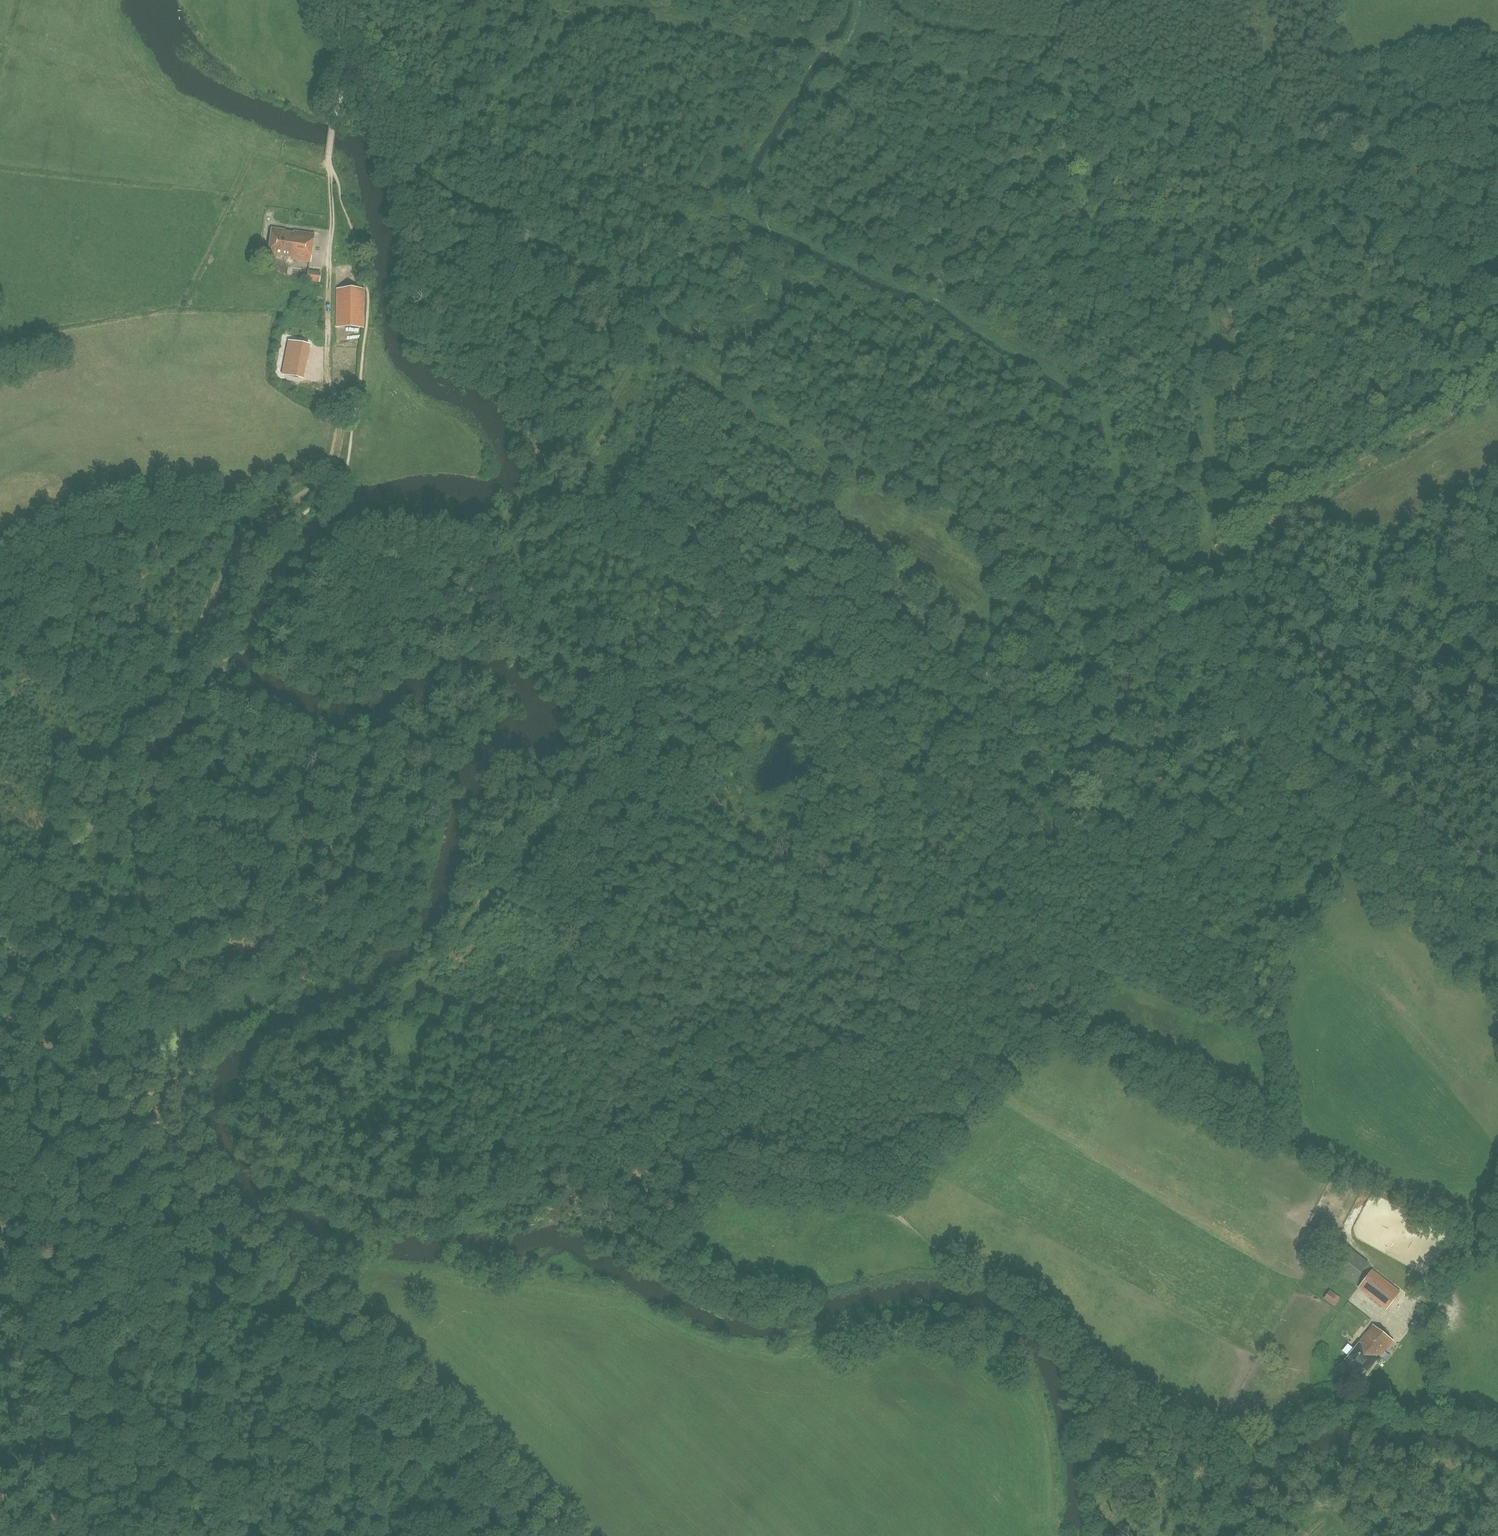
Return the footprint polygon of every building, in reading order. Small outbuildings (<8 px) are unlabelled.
[(310,261),(313,234),(293,231),(293,233),(284,232),(285,230),(273,229),(271,239),(270,239),(269,245),(271,245),(269,255),(310,261)] [(308,271),(306,281),(319,283),(321,273),(308,271)] [(364,327),(365,289),(336,288),(335,327),(364,327)] [(286,341),(280,375),(302,379),(308,344),(286,341)] [(1336,1273),(1353,1286),(1369,1266),(1352,1253),(1336,1273)] [(1387,1309),(1400,1292),(1371,1271),(1359,1288),(1387,1309)] [(1329,1291),(1323,1300),(1334,1308),(1340,1299),(1329,1291)] [(1348,1356),(1349,1357),(1344,1362),(1362,1376),(1366,1371),(1367,1371),(1392,1341),(1374,1325),(1348,1356)]
